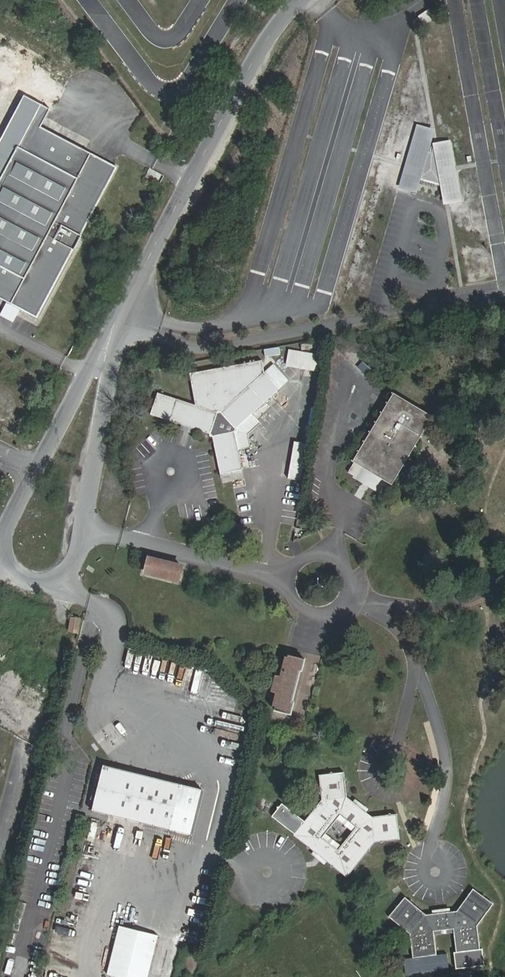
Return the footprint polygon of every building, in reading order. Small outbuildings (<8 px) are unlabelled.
[(0,140),(0,296),(43,318),(122,166),(42,125),(50,110),(23,96),(0,140)] [(417,125),(399,187),(418,193),(422,178),(440,183),(444,204),(463,201),(451,140),(433,144),(434,147),(431,147),(436,130),(417,125)] [(0,313),(0,316),(12,322),(19,309),(6,302),(0,313)] [(263,348),(263,356),(280,355),(279,347),(263,348)] [(287,350),(285,367),(315,370),(317,353),(287,350)] [(158,392),(151,414),(216,434),(216,435),(218,437),(219,437),(226,474),(248,470),(241,433),(243,432),(243,430),(242,429),(290,382),(274,364),(264,373),(262,361),(191,374),(197,405),(158,392)] [(391,393),(345,472),(383,494),(428,415),(391,393)] [(182,568),(150,559),(146,574),(178,583),(182,568)] [(68,633),(78,634),(80,618),(69,617),(68,633)] [(286,656),(274,710),(291,715),(294,702),(290,701),(296,672),(300,673),(303,660),(286,656)] [(233,714),(231,719),(244,722),(245,717),(233,714)] [(192,779),(105,756),(90,817),(177,839),(192,779)] [(379,817),(352,799),(347,774),(323,779),(327,803),(302,840),(358,879),(383,841),(408,837),(403,812),(379,817)] [(232,794),(233,783),(220,782),(219,793),(232,794)] [(427,915),(405,897),(390,916),(410,933),(414,973),(438,971),(435,935),(454,933),(459,969),(483,965),(478,926),(494,904),(474,889),(458,911),(427,915)] [(105,976),(111,976),(147,976),(157,935),(117,926),(105,976)]
